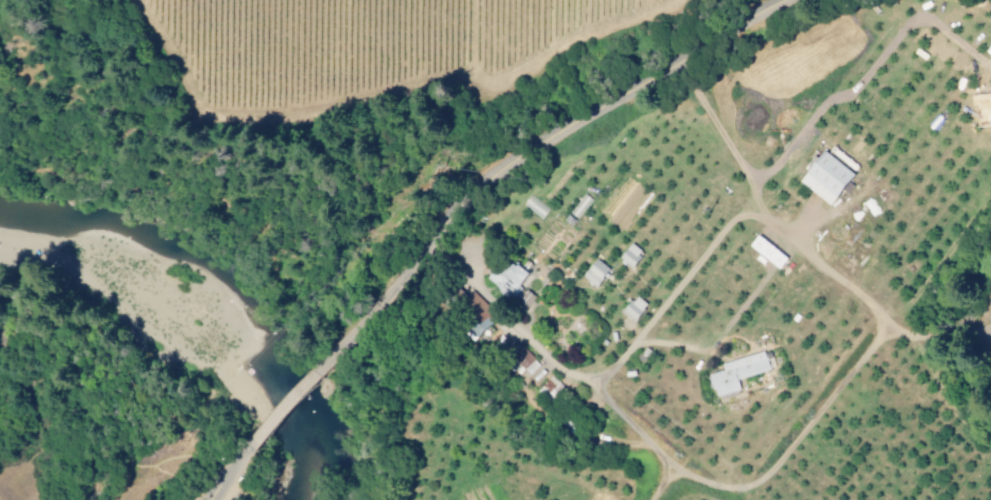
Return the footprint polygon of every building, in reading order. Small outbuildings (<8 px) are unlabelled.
[(803,182),(833,206),(860,172),(830,148),(803,182)] [(621,261),(634,269),(645,252),(633,243),(621,261)] [(585,278),(600,288),(612,269),(596,259),(585,278)] [(508,273),(500,265),(489,277),(511,298),(533,275),(518,261),(508,273)] [(475,331),(481,336),(500,315),(474,292),(463,305),(482,323),(475,331)] [(637,321),(650,306),(638,296),(625,312),(637,321)] [(717,397),(715,390),(713,390),(712,382),(708,374),(723,370),(721,363),(765,351),(767,357),(769,357),(769,359),(774,357),(774,359),(778,358),(779,362),(776,364),(777,367),(773,368),(773,370),(739,380),(741,390),(717,397)] [(563,386),(552,376),(540,389),(551,399),(563,386)]
